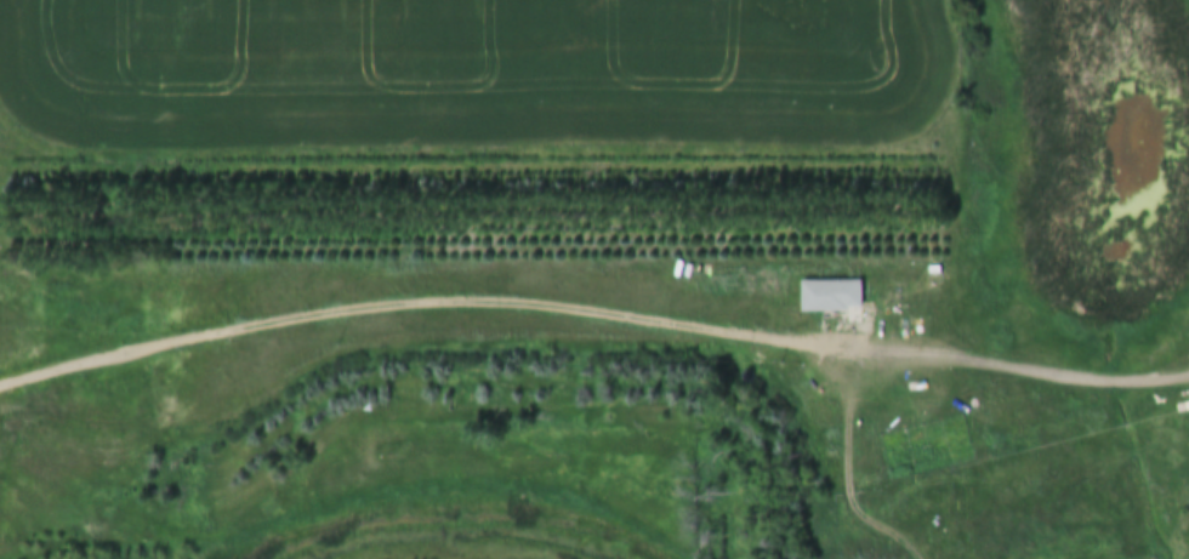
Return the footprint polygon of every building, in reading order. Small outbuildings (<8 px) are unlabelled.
[(1014,443),(1026,439),(1029,447),(1017,452),(1014,443)]
